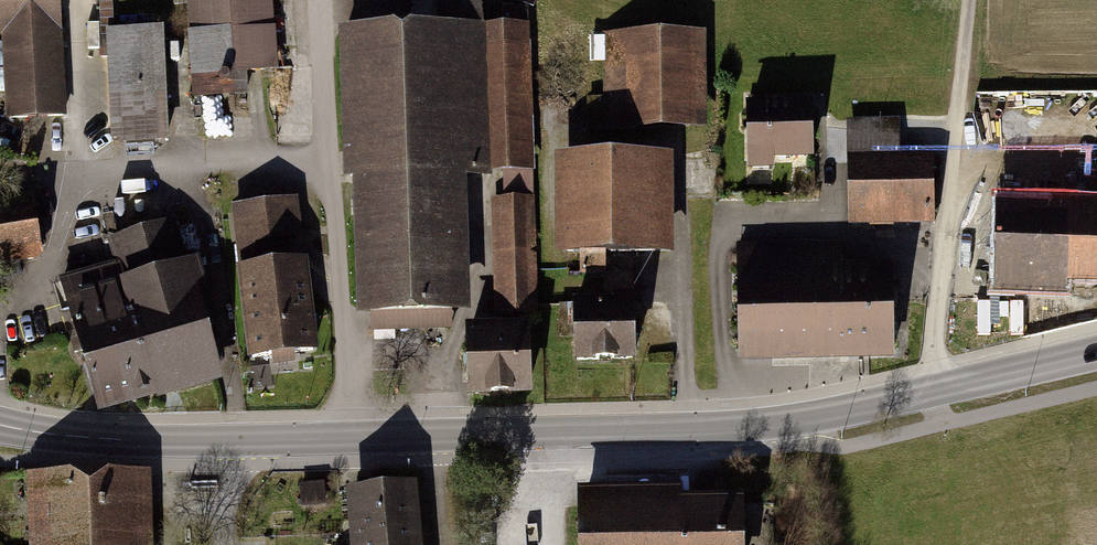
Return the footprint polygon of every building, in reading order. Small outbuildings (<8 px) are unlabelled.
[(4,32),(9,119),(63,116),(57,0),(0,0),(0,33),(4,32)] [(174,4),(190,3),(195,74),(274,68),(269,0),(174,0),(174,4)] [(169,139),(162,31),(114,35),(121,142),(169,139)] [(525,33),(340,37),(342,149),(357,149),(360,321),(468,319),(465,176),(528,175),(525,33)] [(700,40),(614,44),(619,137),(704,133),(700,40)] [(806,112),(741,112),(742,169),(807,168),(806,112)] [(1060,117),(1060,168),(1015,168),(1015,200),(977,200),(977,300),(1096,300),(1096,117),(1060,117)] [(654,157),(537,161),(540,260),(657,256),(654,157)] [(926,162),(843,163),(844,226),(927,225),(926,162)] [(495,197),(498,314),(537,316),(535,197),(495,197)] [(295,198),(234,205),(252,357),(313,350),(295,198)] [(0,203),(0,259),(36,253),(28,199),(0,203)] [(118,264),(62,280),(97,406),(216,373),(174,223),(111,240),(118,264)] [(826,242),(724,244),(725,366),(878,364),(877,263),(827,264),(826,242)] [(627,317),(570,319),(571,361),(628,360),(627,317)] [(525,328),(469,331),(471,392),(528,389),(525,328)] [(27,472),(28,501),(40,500),(41,544),(141,544),(140,470),(27,472)] [(418,489),(347,494),(350,544),(421,544),(418,489)] [(572,489),(573,544),(731,544),(731,502),(674,502),(674,489),(572,489)]
